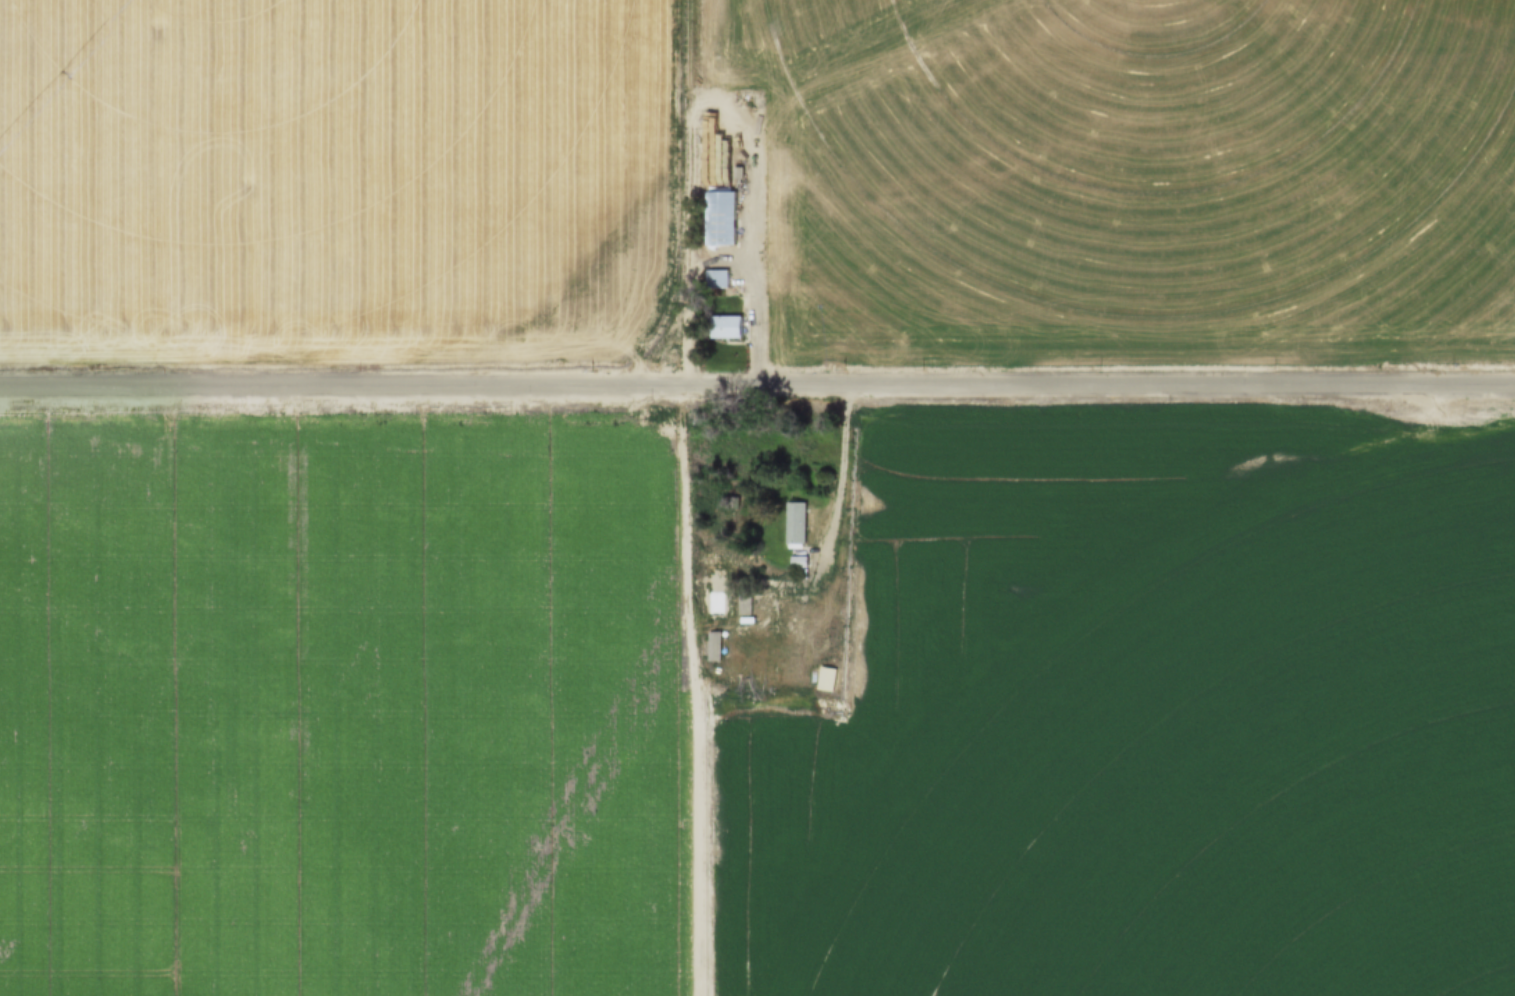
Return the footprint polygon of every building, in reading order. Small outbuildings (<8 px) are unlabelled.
[(737,191),(738,246),(702,246),(702,192),(737,191)] [(730,270),(730,287),(705,287),(705,270),(730,270)] [(744,316),(744,338),(706,338),(706,316),(744,316)] [(803,502),(803,543),(784,543),(784,502),(803,502)] [(788,552),(805,551),(805,568),(789,568),(788,552)] [(735,588),(747,588),(747,613),(735,613),(735,588)] [(706,631),(718,632),(718,661),(705,661),(706,631)]
